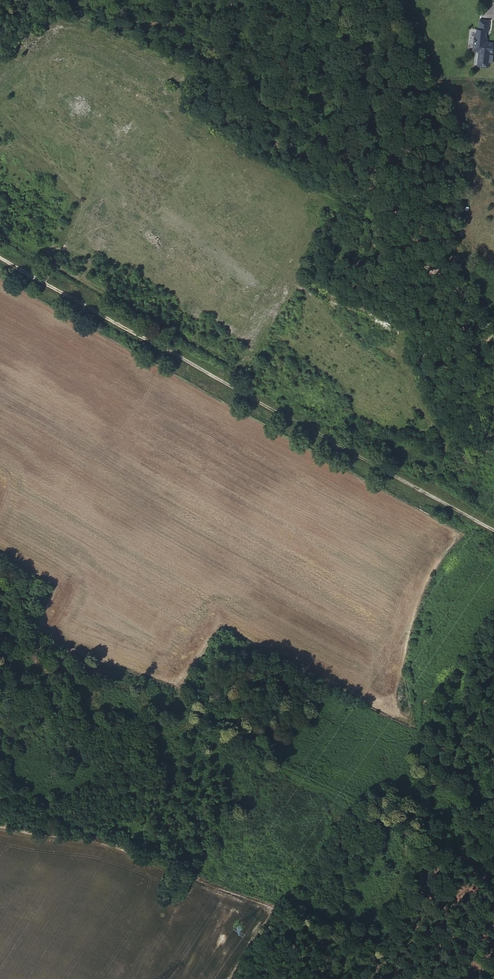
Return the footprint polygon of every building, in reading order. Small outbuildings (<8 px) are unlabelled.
[(480,27),(479,36),(486,38),(487,37),(489,28),(480,27)] [(487,48),(484,48),(484,46),(485,45),(486,41),(486,38),(479,36),(477,36),(477,40),(476,42),(475,43),(472,56),(479,57),(477,68),(486,69),(488,58),(492,59),(493,49),(487,48)]
